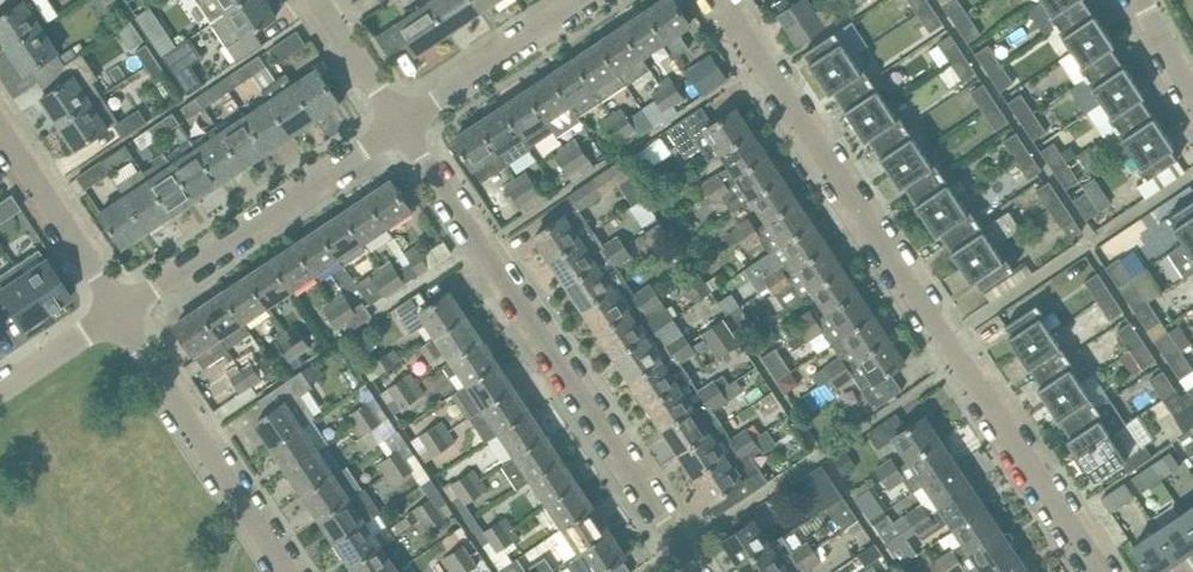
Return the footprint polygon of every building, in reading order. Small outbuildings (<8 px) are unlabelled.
[(0,15),(0,34),(8,46),(41,24),(42,25),(48,20),(35,0),(23,0),(0,15)] [(211,21),(244,0),(197,0),(211,21)] [(211,21),(237,61),(264,43),(255,29),(277,15),(267,0),(244,0),(211,21)] [(443,21),(449,30),(481,9),(475,0),(434,0),(430,2),(443,21)] [(481,9),(494,0),(475,0),(481,9)] [(676,0),(662,0),(647,10),(666,38),(677,55),(690,47),(679,30),(690,22),(676,0)] [(816,11),(809,0),(797,0),(776,13),(787,30),(816,11)] [(917,13),(931,3),(928,0),(908,0),(917,13)] [(968,13),(959,0),(947,0),(942,3),(955,22),(968,13)] [(1054,15),(1050,18),(1056,26),(1088,4),(1085,0),(1043,0),(1054,15)] [(443,21),(430,2),(397,24),(416,52),(449,30),(443,21)] [(931,3),(917,13),(930,31),(944,22),(931,3)] [(1067,42),(1072,50),(1104,28),(1088,4),(1056,26),(1067,42)] [(666,38),(647,10),(623,26),(642,54),(666,38)] [(787,30),(797,46),(827,28),(816,11),(787,30)] [(981,32),(968,13),(955,22),(967,41),(981,32)] [(804,52),(820,77),(856,54),(870,45),(853,20),(804,52)] [(41,24),(8,46),(26,73),(32,69),(39,80),(64,64),(56,52),(59,50),(42,25),(41,24)] [(642,54),(623,26),(599,42),(628,85),(619,70),(642,54)] [(1079,68),(1086,77),(1118,55),(1112,47),(1115,44),(1104,28),(1072,50),(1083,66),(1079,68)] [(298,30),(277,43),(271,47),(280,61),(307,44),(298,30)] [(163,32),(152,39),(162,54),(172,47),(163,32)] [(937,42),(950,61),(963,52),(950,33),(937,42)] [(628,85),(599,42),(575,58),(603,101),(628,85)] [(73,48),(76,53),(84,48),(80,43),(73,48)] [(145,65),(156,58),(147,43),(136,50),(145,65)] [(988,71),(1001,62),(988,43),(975,52),(988,71)] [(72,47),(61,54),(66,62),(77,55),(76,53),(73,48),(72,47)] [(172,47),(162,54),(172,69),(182,62),(172,47)] [(728,77),(711,52),(686,69),(702,95),(728,77)] [(963,52),(950,61),(963,80),(976,70),(963,52)] [(64,64),(39,80),(48,93),(42,97),(59,122),(84,105),(103,93),(91,75),(95,73),(81,53),(77,55),(66,62),(64,64)] [(253,74),(267,65),(259,54),(246,63),(253,74)] [(834,91),(840,100),(875,77),(868,67),(865,69),(856,54),(820,77),(831,93),(834,91)] [(1118,55),(1086,77),(1102,101),(1134,80),(1118,55)] [(156,58),(145,65),(155,80),(165,73),(156,58)] [(603,101),(575,58),(550,74),(570,103),(571,102),(579,116),(603,101)] [(1014,80),(1001,62),(988,71),(1000,90),(1014,80)] [(253,74),(246,63),(231,73),(238,84),(253,74)] [(318,67),(298,80),(294,82),(311,109),(317,118),(341,102),(335,93),(318,67)] [(311,109),(294,82),(287,71),(275,78),(262,87),(270,98),(288,124),(294,133),(317,118),(311,109)] [(570,103),(550,74),(528,90),(553,127),(556,132),(566,126),(557,111),(570,103)] [(676,105),(686,98),(670,74),(659,80),(676,105)] [(875,77),(840,100),(856,125),(891,102),(875,77)] [(676,105),(659,80),(649,87),(665,112),(676,105)] [(1109,119),(1116,128),(1147,106),(1142,98),(1145,95),(1134,80),(1102,101),(1113,117),(1109,119)] [(970,91),(983,110),(996,101),(983,82),(970,91)] [(206,106),(219,97),(211,85),(198,95),(206,106)] [(553,127),(528,90),(503,106),(528,144),(553,127)] [(120,118),(103,93),(84,105),(59,122),(76,148),(120,118)] [(1008,102),(1021,121),(1034,112),(1022,93),(1008,102)] [(206,106),(198,95),(182,105),(190,117),(206,106)] [(288,124),(270,98),(246,114),(263,141),(269,150),(294,133),(288,124)] [(996,101),(983,110),(996,129),(1008,120),(996,101)] [(876,147),(910,125),(904,115),(901,117),(891,102),(856,125),(866,140),(870,138),(876,147)] [(531,148),(528,144),(503,106),(479,122),(498,150),(507,164),(531,148)] [(1126,144),(1132,152),(1164,130),(1147,106),(1116,128),(1126,144)] [(123,137),(148,120),(138,107),(114,123),(123,137)] [(628,138),(638,132),(623,108),(612,114),(628,138)] [(665,130),(684,159),(697,149),(705,162),(722,151),(752,131),(737,108),(703,130),(692,112),(665,130)] [(1034,112),(1021,121),(1034,139),(1047,131),(1034,112)] [(263,141),(246,114),(222,130),(240,156),(247,165),(269,150),(263,141)] [(628,138),(612,114),(602,120),(617,145),(628,138)] [(157,138),(172,129),(163,117),(149,127),(157,138)] [(479,122),(455,138),(474,166),(498,150),(479,122)] [(221,181),(247,165),(240,156),(222,130),(217,123),(205,131),(193,139),(198,146),(215,172),(221,181)] [(926,149),(910,125),(876,147),(892,172),(926,149)] [(142,148),(148,144),(157,138),(149,127),(134,137),(142,148)] [(1164,130),(1132,152),(1142,166),(1139,168),(1147,179),(1178,158),(1172,148),(1175,146),(1164,130)] [(752,131),(722,151),(730,163),(703,181),(709,192),(726,181),(726,182),(738,174),(737,174),(768,154),(752,131)] [(1003,140),(1015,159),(1029,150),(1016,131),(1003,140)] [(198,146),(193,139),(192,137),(180,146),(186,154),(173,162),(191,189),(196,198),(221,181),(215,172),(198,146)] [(583,173),(594,166),(577,137),(565,145),(583,173)] [(1041,150),(1054,169),(1067,160),(1054,141),(1041,150)] [(583,173),(565,145),(554,152),(572,180),(583,173)] [(654,164),(644,147),(633,155),(643,171),(654,164)] [(926,149),(892,172),(902,187),(905,185),(911,194),(944,172),(938,163),(936,165),(926,149)] [(109,170),(124,161),(117,150),(102,160),(109,170)] [(173,213),(196,198),(191,189),(173,162),(164,150),(156,156),(153,158),(156,163),(145,170),(150,178),(167,204),(173,213)] [(1029,150),(1015,159),(1028,178),(1041,169),(1029,150)] [(737,174),(738,174),(726,182),(726,181),(709,192),(717,204),(726,198),(733,210),(753,197),(783,177),(768,154),(737,174)] [(102,160),(97,163),(77,176),(85,188),(110,172),(109,170),(102,160)] [(1067,160),(1054,169),(1066,187),(1080,178),(1067,160)] [(589,181),(569,194),(577,207),(535,235),(551,258),(580,238),(592,230),(580,209),(615,187),(628,208),(630,207),(645,197),(620,161),(589,181)] [(117,182),(126,195),(143,220),(149,229),(173,213),(167,204),(150,178),(145,170),(142,166),(117,182)] [(530,199),(541,192),(527,171),(516,178),(530,199)] [(921,210),(927,219),(961,197),(944,172),(911,194),(921,210)] [(798,200),(783,177),(753,197),(768,220),(798,200)] [(530,199),(516,178),(507,184),(521,205),(530,199)] [(412,208),(393,179),(368,196),(387,224),(412,208)] [(1051,207),(1062,199),(1050,180),(1039,188),(1051,207)] [(1087,220),(1101,211),(1088,192),(1075,201),(1087,220)] [(126,195),(121,198),(100,211),(124,246),(149,229),(143,220),(126,195)] [(387,224),(368,196),(344,212),(363,240),(387,224)] [(645,197),(630,207),(643,226),(658,216),(645,197)] [(961,197),(927,219),(937,234),(941,232),(947,241),(979,220),(974,211),(971,213),(961,197)] [(1075,218),(1062,199),(1051,207),(1064,226),(1075,218)] [(798,200),(768,220),(756,229),(741,239),(747,249),(762,239),(768,248),(770,247),(772,251),(783,243),(784,244),(814,224),(798,200)] [(1192,236),(1192,200),(1168,216),(1182,237),(1185,242),(1192,236)] [(963,266),(1010,235),(1023,226),(1011,209),(984,227),(979,220),(947,241),(963,266)] [(363,240),(344,212),(320,228),(339,256),(363,240)] [(741,239),(756,229),(748,216),(733,226),(741,239)] [(1075,218),(1064,226),(1060,228),(1067,239),(1082,230),(1075,218)] [(764,256),(771,268),(779,263),(786,274),(821,251),(829,246),(814,224),(784,244),(783,243),(772,251),(764,256)] [(339,256),(320,228),(296,243),(315,272),(339,256)] [(609,254),(625,244),(619,234),(603,245),(609,254)] [(1026,259),(1010,235),(963,266),(973,281),(976,279),(982,289),(1026,259)] [(1185,242),(1169,252),(1185,276),(1192,271),(1192,236),(1185,242)] [(596,263),(580,238),(551,258),(567,282),(596,263)] [(315,272),(296,243),(272,259),(291,288),(315,272)] [(609,255),(597,263),(596,263),(567,282),(583,306),(612,287),(613,288),(626,279),(617,265),(632,255),(625,244),(609,254),(609,255)] [(844,269),(829,246),(821,251),(786,274),(793,285),(778,294),(786,307),(814,289),(844,269)] [(15,264),(46,311),(70,296),(38,248),(15,264)] [(431,271),(419,249),(408,256),(412,262),(422,277),(431,271)] [(1119,257),(1106,266),(1120,286),(1133,277),(1121,260),(1119,257)] [(291,288),(272,259),(249,275),(268,304),(291,288)] [(412,262),(398,269),(394,264),(383,270),(397,291),(422,277),(412,262)] [(764,272),(771,284),(786,274),(779,263),(771,268),(764,272)] [(7,303),(23,327),(46,311),(15,264),(0,274),(0,308),(7,303)] [(704,296),(712,291),(696,266),(688,272),(704,296)] [(860,292),(844,269),(814,289),(829,311),(829,312),(860,292)] [(358,283),(370,303),(384,294),(386,297),(397,291),(383,270),(374,276),(373,274),(358,283)] [(1117,300),(1111,292),(1098,272),(1085,281),(1098,301),(1090,306),(1095,314),(1117,300)] [(786,274),(771,284),(778,294),(793,285),(786,274)] [(268,304),(249,275),(224,291),(244,319),(268,304)] [(1150,301),(1136,281),(1122,290),(1135,310),(1150,301)] [(642,303),(657,292),(651,282),(636,293),(642,303)] [(430,284),(395,306),(412,333),(429,322),(437,335),(466,315),(450,291),(440,297),(430,284)] [(629,311),(613,288),(612,287),(583,306),(599,331),(629,311)] [(244,319),(224,291),(200,307),(219,336),(228,348),(252,332),(244,319)] [(363,300),(354,306),(345,292),(334,299),(349,323),(350,323),(353,328),(373,316),(363,300)] [(642,303),(629,311),(599,331),(616,355),(645,336),(674,317),(657,292),(642,303)] [(860,292),(829,312),(829,311),(817,319),(801,330),(781,343),(788,354),(823,331),(832,343),(875,315),(860,292)] [(727,315),(731,312),(738,307),(730,295),(719,302),(727,315)] [(349,323),(334,299),(324,305),(338,330),(349,323)] [(1105,312),(1110,318),(1123,310),(1117,300),(1095,314),(1097,317),(1105,312)] [(1162,320),(1150,301),(1135,310),(1148,329),(1162,320)] [(1020,352),(1052,330),(1043,317),(1046,316),(1045,315),(1038,303),(1006,324),(1012,334),(1009,336),(1020,352)] [(756,327),(740,305),(738,307),(731,312),(747,333),(756,327)] [(200,307),(176,323),(195,352),(219,336),(200,307)] [(801,330),(817,319),(810,308),(793,319),(801,330)] [(466,315),(437,335),(421,346),(431,361),(447,350),(453,359),(482,339),(466,315)] [(875,315),(832,343),(840,356),(814,374),(821,384),(832,377),(890,338),(875,315)] [(683,331),(674,317),(645,336),(616,355),(633,381),(662,361),(661,359),(674,350),(691,340),(685,330),(683,331)] [(718,356),(740,341),(734,334),(725,319),(702,333),(718,356)] [(1136,358),(1149,349),(1130,320),(1117,329),(1136,358)] [(302,356),(312,349),(296,324),(286,331),(302,356)] [(1020,352),(1036,377),(1069,355),(1058,339),(1052,330),(1020,352)] [(1181,349),(1169,330),(1155,339),(1167,358),(1181,349)] [(302,356),(286,331),(275,338),(291,363),(302,356)] [(891,371),(906,361),(890,338),(832,377),(838,387),(855,377),(874,407),(903,389),(891,371)] [(453,359),(443,365),(450,376),(460,369),(469,383),(498,363),(482,339),(453,359)] [(674,350),(661,359),(662,361),(633,381),(639,390),(636,392),(635,396),(640,403),(644,404),(647,402),(648,404),(691,375),(682,360),(698,351),(691,340),(674,350)] [(372,378),(402,358),(395,347),(365,367),(372,378)] [(762,356),(778,380),(792,370),(777,347),(762,356)] [(1149,349),(1136,358),(1142,367),(1156,359),(1149,349)] [(1192,370),(1192,367),(1181,349),(1167,358),(1180,378),(1192,370)] [(1069,355),(1036,377),(1042,385),(1039,387),(1050,404),(1082,382),(1072,368),(1076,366),(1074,364),(1069,355)] [(255,389),(264,383),(248,358),(238,364),(255,389)] [(498,363),(469,383),(452,394),(468,418),(485,406),(514,387),(498,363)] [(255,389),(238,364),(227,371),(243,396),(255,389)] [(1163,397),(1176,389),(1163,369),(1150,378),(1163,397)] [(302,370),(259,399),(268,413),(257,420),(273,445),(302,426),(316,417),(301,395),(313,386),(302,370)] [(389,402),(419,382),(412,371),(382,390),(389,402)] [(724,373),(700,388),(691,375),(648,404),(665,429),(694,409),(693,408),(706,400),(706,401),(723,389),(722,388),(730,382),(724,373)] [(389,402),(395,413),(426,395),(419,382),(389,402)] [(1050,404),(1066,427),(1097,405),(1087,390),(1082,382),(1050,404)] [(360,387),(345,397),(353,410),(346,415),(353,426),(376,410),(360,387)] [(530,411),(514,387),(485,406),(501,430),(530,411)] [(706,401),(713,411),(730,400),(723,389),(706,401)] [(1163,397),(1184,431),(1189,428),(1192,425),(1192,396),(1189,390),(1180,395),(1176,389),(1163,397)] [(1097,405),(1066,427),(1072,436),(1069,438),(1080,455),(1086,450),(1116,430),(1127,422),(1110,396),(1097,405)] [(710,433),(709,432),(694,409),(665,429),(681,453),(710,433)] [(353,426),(360,435),(383,420),(376,410),(353,426)] [(546,435),(530,411),(501,430),(517,454),(546,435)] [(877,426),(867,432),(878,448),(896,436),(911,459),(941,439),(925,416),(907,427),(897,412),(877,426)] [(443,419),(413,438),(419,450),(427,445),(450,430),(443,419)] [(1143,447),(1127,422),(1116,430),(1086,450),(1080,455),(1081,456),(1077,459),(1085,471),(1089,468),(1096,478),(1143,447)] [(723,423),(709,432),(710,433),(681,453),(697,477),(755,437),(748,426),(732,436),(723,423)] [(318,450),(302,426),(273,445),(289,469),(318,450)] [(427,445),(433,455),(456,440),(450,430),(427,445)] [(546,435),(517,454),(503,464),(519,487),(533,478),(562,459),(546,435)] [(747,457),(762,447),(755,437),(697,477),(713,501),(731,489),(739,500),(768,480),(760,467),(755,470),(747,457)] [(956,462),(941,439),(911,459),(899,467),(884,477),(890,487),(904,479),(912,491),(926,482),(956,462)] [(385,474),(415,453),(408,442),(377,462),(385,474)] [(845,475),(857,465),(845,448),(832,458),(845,475)] [(334,474),(318,450),(289,469),(305,493),(334,474)] [(1161,479),(1181,465),(1171,451),(1151,464),(1161,479)] [(385,474),(391,483),(422,463),(415,453),(385,474)] [(884,477),(899,467),(893,458),(878,468),(884,477)] [(578,483),(562,459),(533,478),(549,502),(578,483)] [(956,462),(926,482),(935,495),(893,521),(886,509),(871,519),(886,541),(914,523),(914,524),(931,513),(930,512),(942,505),(942,506),(972,486),(956,462)] [(843,494),(822,464),(796,481),(798,495),(812,515),(843,494)] [(1161,479),(1151,464),(1133,476),(1142,491),(1161,479)] [(459,493),(481,478),(474,468),(452,482),(459,493)] [(349,497),(334,474),(305,493),(321,517),(350,498),(349,497)] [(459,493),(466,503),(488,489),(481,478),(459,493)] [(1126,481),(1122,484),(1102,497),(1111,511),(1135,495),(1126,481)] [(593,507),(578,483),(549,502),(565,526),(593,507)] [(930,512),(931,513),(937,523),(941,529),(953,522),(957,528),(987,508),(972,486),(942,506),(942,505),(930,512)] [(366,487),(349,497),(350,498),(321,517),(337,541),(366,522),(365,521),(381,510),(366,487)] [(414,507),(405,513),(406,514),(412,525),(421,519),(439,506),(433,495),(431,496),(414,507)] [(428,529),(447,517),(439,506),(421,519),(428,529)] [(1183,513),(1192,527),(1192,506),(1183,513)] [(593,507),(565,526),(580,549),(565,560),(609,531),(593,507)] [(987,508),(957,528),(965,540),(937,557),(945,569),(961,559),(961,558),(972,551),(973,551),(1002,531),(987,508)] [(849,526),(858,519),(854,513),(845,519),(849,526)] [(914,524),(921,534),(937,523),(931,513),(914,524)] [(1183,513),(1158,529),(1176,556),(1192,545),(1192,527),(1183,513)] [(491,541),(514,526),(507,515),(484,530),(491,541)] [(769,543),(753,519),(724,539),(740,563),(769,543)] [(858,519),(849,526),(853,532),(863,526),(858,519)] [(389,526),(374,535),(366,522),(337,541),(353,565),(381,546),(396,536),(389,526)] [(491,541),(498,551),(521,536),(514,526),(491,541)] [(1154,532),(1134,545),(1151,571),(1153,571),(1176,556),(1158,529),(1154,532)] [(626,555),(609,531),(565,560),(568,565),(573,571),(625,571),(618,561),(626,555)] [(973,551),(986,571),(989,571),(1017,553),(1011,544),(1015,537),(1011,531),(1003,533),(1002,531),(973,551)] [(769,543),(740,563),(746,571),(781,571),(786,568),(798,560),(815,549),(807,538),(792,547),(783,534),(769,543)] [(449,569),(471,553),(465,543),(443,558),(449,569)] [(786,568),(781,571),(806,571),(829,556),(822,544),(815,549),(798,560),(786,568)] [(381,546),(353,565),(358,571),(394,571),(397,570),(381,546)] [(451,571),(465,571),(478,563),(471,553),(449,569),(451,571)] [(989,571),(1030,571),(1017,553),(989,571)] [(947,571),(963,571),(968,569),(961,559),(945,569),(947,571)] [(538,563),(525,571),(544,571),(538,563)]
